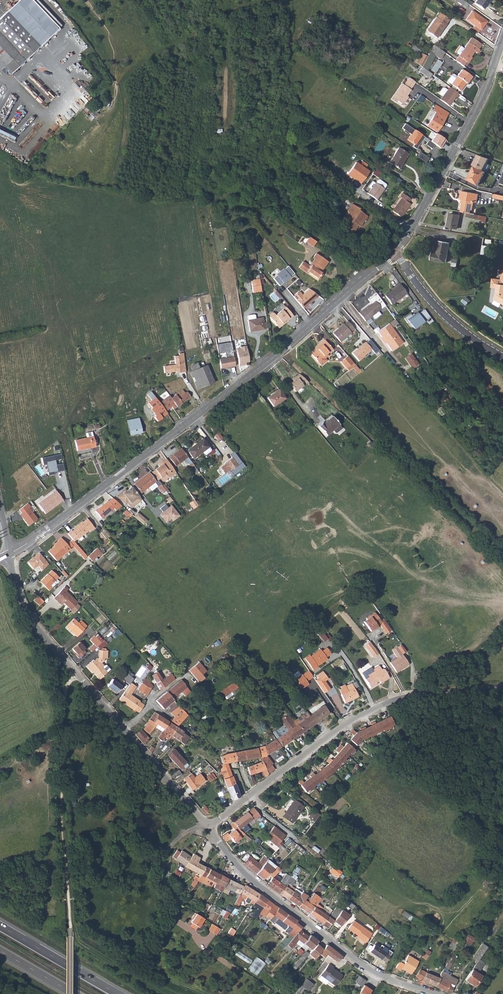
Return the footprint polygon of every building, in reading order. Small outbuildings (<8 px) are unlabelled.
[(0,16),(0,58),(6,64),(31,39),(39,46),(57,28),(30,0),(17,0),(5,12),(0,16)] [(57,28),(60,26),(35,0),(30,0),(57,28)] [(469,5),(461,0),(454,0),(466,9),(469,5)] [(490,0),(477,0),(474,4),(483,11),(490,0)] [(472,12),(466,20),(475,26),(481,31),(487,23),(472,12)] [(438,14),(436,17),(446,24),(448,21),(438,14)] [(436,17),(426,30),(436,38),(446,25),(446,24),(436,17)] [(471,37),(468,42),(463,48),(460,46),(456,52),(456,53),(459,55),(455,60),(463,67),(467,62),(474,51),(477,53),(479,50),(478,49),(481,44),(471,37)] [(39,46),(31,39),(6,64),(2,67),(9,74),(39,46)] [(439,59),(444,53),(433,44),(427,56),(421,67),(425,70),(433,55),(439,59)] [(417,64),(421,67),(427,56),(422,54),(417,64)] [(431,70),(435,72),(442,62),(438,59),(431,70)] [(429,80),(432,75),(425,70),(421,67),(418,72),(429,80)] [(458,78),(452,86),(460,92),(466,84),(467,85),(472,78),(463,71),(457,78),(458,78)] [(448,83),(452,86),(458,78),(457,78),(455,76),(453,76),(448,83)] [(416,83),(409,78),(404,86),(402,84),(391,100),(396,103),(397,101),(402,105),(404,104),(409,98),(407,97),(411,91),(411,90),(416,83)] [(450,107),(459,94),(450,88),(448,91),(444,88),(443,89),(439,93),(440,95),(443,97),(441,101),(450,107)] [(431,109),(435,111),(426,126),(436,132),(448,113),(434,105),(431,109)] [(413,148),(416,150),(425,138),(416,133),(405,125),(402,129),(404,131),(404,132),(408,135),(409,134),(411,136),(407,141),(414,146),(413,148)] [(435,133),(430,141),(441,147),(445,139),(435,133)] [(426,146),(432,150),(435,146),(429,141),(426,146)] [(394,156),(389,162),(399,169),(409,155),(400,149),(395,157),(394,156)] [(417,158),(425,163),(428,158),(420,153),(417,158)] [(478,154),(472,165),(474,166),(482,170),(488,159),(478,154)] [(348,174),(361,183),(369,171),(356,161),(348,174)] [(482,170),(474,166),(467,180),(478,185),(485,172),(482,170)] [(377,200),(384,189),(383,189),(385,186),(385,184),(379,180),(377,180),(375,183),(372,182),(368,187),(371,189),(368,194),(377,200)] [(477,194),(460,191),(458,199),(460,200),(461,200),(461,203),(460,208),(459,212),(467,213),(469,214),(469,210),(471,202),(473,202),(475,202),(477,194)] [(401,198),(392,211),(400,216),(409,203),(407,202),(410,198),(402,192),(399,196),(401,198)] [(352,205),(347,212),(349,214),(345,220),(350,223),(347,228),(354,232),(358,226),(359,227),(366,216),(358,210),(359,209),(352,205)] [(485,223),(486,217),(469,214),(467,213),(466,217),(482,220),(481,222),(485,223)] [(449,214),(447,225),(457,226),(458,226),(459,216),(449,214)] [(312,246),(315,241),(307,236),(304,241),(312,246)] [(450,244),(440,242),(437,255),(432,254),(431,261),(446,264),(450,244)] [(310,267),(303,261),(299,267),(308,273),(308,272),(317,278),(321,272),(319,271),(321,268),(322,269),(327,261),(315,253),(312,257),(315,259),(310,267)] [(290,277),(294,273),(288,266),(284,269),(284,268),(277,274),(277,275),(273,278),(279,286),(283,282),(283,283),(286,280),(287,279),(291,277),(290,277)] [(253,292),(262,291),(259,278),(251,280),(253,292)] [(406,292),(399,283),(384,294),(390,303),(406,292)] [(502,284),(498,284),(496,294),(493,299),(502,305),(502,285),(502,284)] [(309,304),(318,296),(309,289),(296,300),(303,308),(309,303),(309,304)] [(465,296),(461,301),(465,306),(470,301),(465,296)] [(374,299),(358,312),(365,320),(371,315),(374,318),(380,314),(377,310),(381,307),(374,299)] [(271,312),(269,314),(270,317),(278,328),(285,322),(284,321),(288,318),(289,319),(293,316),(285,307),(275,315),(274,313),(271,312)] [(424,319),(429,316),(423,308),(417,312),(416,311),(411,315),(409,312),(403,317),(410,327),(418,322),(419,322),(424,319)] [(264,328),(268,328),(267,322),(263,323),(262,317),(256,318),(255,315),(254,314),(248,315),(247,316),(249,331),(264,329),(264,328)] [(332,334),(329,336),(337,345),(340,342),(338,340),(349,331),(348,330),(352,327),(346,320),(342,323),(331,332),(332,334)] [(402,342),(388,323),(377,331),(381,336),(382,336),(386,342),(385,342),(391,350),(402,342)] [(209,337),(203,339),(203,340),(201,340),(202,343),(204,342),(205,346),(211,344),(209,337)] [(375,346),(369,339),(365,343),(365,342),(357,349),(351,353),(358,362),(364,357),(364,356),(371,350),(375,354),(378,350),(375,346)] [(331,348),(323,340),(319,343),(321,345),(310,354),(316,361),(320,365),(326,359),(324,357),(327,355),(325,353),(331,348)] [(231,342),(216,344),(218,354),(224,353),(225,358),(219,359),(220,368),(235,366),(231,342)] [(250,362),(247,345),(240,347),(241,349),(237,349),(239,365),(246,364),(246,362),(250,362)] [(185,371),(183,352),(179,352),(179,354),(174,355),(175,364),(163,365),(164,372),(176,370),(176,372),(185,371)] [(417,364),(409,353),(403,358),(411,368),(417,364)] [(346,368),(353,363),(347,356),(340,362),(346,368)] [(213,362),(206,365),(213,381),(219,378),(213,362)] [(191,371),(190,372),(197,389),(214,382),(213,381),(206,365),(197,369),(195,364),(189,366),(191,371)] [(288,383),(294,391),(307,382),(300,376),(298,374),(291,379),(293,380),(288,383)] [(182,389),(171,398),(173,401),(175,403),(171,406),(173,409),(190,396),(186,392),(185,393),(182,389)] [(285,399),(279,390),(267,397),(273,406),(285,399)] [(165,411),(171,406),(175,403),(173,401),(171,398),(169,395),(159,403),(155,397),(155,398),(167,414),(167,413),(165,411)] [(157,421),(167,414),(155,398),(148,403),(150,406),(145,410),(151,419),(153,417),(157,421)] [(337,424),(330,416),(322,424),(320,423),(316,427),(326,436),(331,430),(334,432),(336,433),(341,428),(337,424)] [(138,418),(126,421),(129,435),(141,432),(138,418)] [(87,437),(74,440),(77,451),(95,447),(91,432),(85,433),(87,437)] [(208,446),(202,439),(187,450),(193,458),(202,451),(208,446)] [(195,473),(198,470),(181,448),(173,454),(173,455),(169,457),(175,466),(180,462),(182,464),(186,461),(195,473)] [(233,451),(229,454),(231,457),(225,460),(225,462),(219,467),(224,472),(229,469),(230,469),(228,470),(232,475),(245,466),(241,461),(237,464),(235,462),(239,459),(233,451)] [(61,456),(60,454),(41,458),(42,464),(46,464),(48,472),(47,472),(48,475),(54,474),(53,471),(56,471),(56,472),(64,470),(61,456)] [(170,476),(176,472),(166,458),(161,462),(162,464),(159,466),(155,469),(161,477),(166,474),(166,476),(170,476)] [(155,469),(151,472),(158,480),(161,477),(155,469)] [(148,486),(151,490),(155,488),(158,486),(161,490),(164,488),(158,480),(151,472),(151,470),(134,484),(141,492),(148,486)] [(142,499),(131,486),(126,490),(123,493),(122,491),(116,496),(125,504),(127,502),(131,508),(142,499)] [(45,500),(38,506),(44,515),(49,511),(48,509),(50,508),(51,509),(62,501),(55,491),(44,499),(45,500)] [(116,511),(122,506),(112,498),(108,501),(108,500),(95,511),(101,518),(113,508),(116,511)] [(193,499),(188,503),(192,509),(197,505),(193,499)] [(165,505),(159,509),(162,511),(158,514),(165,523),(170,519),(172,521),(179,516),(171,504),(167,507),(165,505)] [(28,508),(19,515),(27,526),(36,520),(28,508)] [(147,520),(137,512),(134,516),(144,524),(147,520)] [(90,531),(95,527),(87,518),(83,522),(82,521),(77,526),(68,534),(72,540),(74,541),(89,530),(90,531)] [(66,544),(61,538),(58,541),(54,545),(55,546),(48,552),(56,561),(70,549),(66,544)] [(84,558),(87,556),(74,541),(72,540),(70,542),(74,546),(84,558)] [(105,551),(99,545),(88,557),(92,561),(98,556),(97,555),(100,552),(102,553),(105,551)] [(32,558),(28,561),(33,569),(38,565),(42,571),(48,564),(40,553),(36,555),(36,556),(33,559),(32,558)] [(48,574),(40,581),(49,590),(52,587),(50,585),(54,581),(58,577),(58,576),(52,570),(48,574)] [(63,603),(73,613),(80,606),(66,591),(68,589),(65,586),(53,598),(60,605),(63,603)] [(43,601),(38,596),(34,601),(38,605),(43,601)] [(375,613),(366,619),(367,620),(364,622),(371,631),(375,629),(374,628),(377,626),(377,627),(380,625),(386,634),(392,630),(384,619),(381,621),(375,613)] [(78,623),(74,618),(66,626),(70,629),(71,628),(72,629),(71,630),(74,632),(74,633),(77,636),(84,629),(84,628),(86,626),(81,620),(78,623)] [(111,631),(103,638),(104,640),(113,632),(111,631)] [(96,632),(90,639),(94,644),(97,646),(104,640),(103,638),(96,632)] [(374,657),(379,653),(371,641),(366,644),(374,657)] [(79,642),(72,648),(75,652),(77,654),(76,655),(79,658),(86,652),(83,649),(85,648),(79,642)] [(407,664),(397,645),(392,648),(396,656),(389,661),(394,670),(399,667),(400,668),(407,664)] [(325,647),(320,650),(325,656),(330,653),(325,647)] [(320,650),(319,648),(309,655),(308,654),(304,658),(312,669),(316,666),(316,665),(326,658),(325,656),(320,650)] [(107,650),(98,649),(98,657),(97,658),(96,657),(93,660),(93,659),(85,666),(92,673),(93,672),(94,671),(95,673),(95,674),(99,679),(106,672),(102,667),(105,664),(102,662),(104,660),(104,658),(107,658),(107,650)] [(199,662),(189,670),(198,682),(204,678),(201,674),(206,670),(199,662)] [(373,669),(372,667),(362,673),(370,686),(375,683),(374,681),(378,679),(379,682),(388,677),(384,669),(382,670),(379,666),(373,669)] [(155,683),(159,690),(176,679),(172,673),(164,678),(159,670),(151,674),(156,683),(155,683)] [(306,680),(312,676),(307,670),(301,674),(301,673),(293,679),(300,688),(308,683),(306,680)] [(122,680),(128,683),(129,682),(133,677),(127,672),(122,680)] [(317,677),(314,679),(319,687),(326,682),(324,680),(327,678),(323,673),(317,677)] [(153,686),(145,677),(141,683),(151,689),(153,686)] [(120,686),(112,678),(106,685),(115,692),(120,686)] [(190,691),(181,679),(166,692),(171,698),(174,701),(177,697),(178,699),(183,694),(184,696),(190,691)] [(234,681),(221,691),(225,696),(238,686),(234,681)] [(124,690),(124,691),(118,699),(118,700),(132,708),(133,708),(137,711),(142,703),(137,700),(138,699),(130,694),(134,686),(129,682),(128,683),(124,690)] [(329,687),(326,682),(319,687),(320,688),(323,691),(329,687)] [(344,703),(358,696),(351,682),(344,685),(343,684),(339,686),(340,688),(338,689),(344,703)] [(137,690),(147,695),(151,689),(141,683),(137,690)] [(170,708),(167,710),(170,713),(178,706),(174,701),(171,698),(166,692),(156,701),(163,709),(165,707),(167,705),(170,708)] [(233,694),(228,697),(231,703),(235,701),(234,699),(236,697),(233,694)] [(324,705),(309,716),(314,723),(329,713),(324,705)] [(178,725),(187,716),(187,715),(181,708),(178,706),(170,713),(174,717),(170,720),(177,724),(178,725)] [(154,712),(149,719),(153,722),(158,714),(154,712)] [(314,723),(309,716),(306,712),(293,722),(296,725),(297,724),(303,731),(302,732),(309,742),(313,739),(306,729),(314,723)] [(156,724),(164,728),(168,721),(158,714),(153,722),(156,724)] [(295,737),(302,732),(303,731),(297,724),(296,725),(293,722),(287,714),(280,719),(284,725),(287,730),(288,730),(289,729),(295,737)] [(391,724),(388,716),(374,723),(373,722),(369,724),(370,726),(370,727),(365,730),(364,728),(363,727),(359,729),(360,730),(355,733),(352,730),(350,734),(352,736),(349,740),(356,746),(361,740),(368,736),(368,738),(375,734),(374,733),(380,730),(381,731),(389,727),(388,726),(391,724)] [(150,734),(155,726),(156,724),(153,722),(149,719),(143,728),(150,734)] [(165,736),(168,739),(169,738),(171,736),(172,734),(176,726),(168,721),(164,728),(164,729),(162,731),(157,737),(162,740),(165,736)] [(282,746),(293,738),(288,730),(287,730),(284,725),(273,733),(277,738),(276,738),(282,746)] [(176,726),(172,734),(171,736),(177,740),(180,742),(185,744),(188,737),(182,733),(183,730),(182,730),(176,726)] [(149,737),(142,730),(141,729),(135,734),(140,741),(144,737),(146,740),(149,737)] [(267,755),(281,747),(275,739),(264,746),(258,747),(259,757),(260,758),(261,761),(262,761),(266,769),(268,774),(274,770),(271,766),(272,765),(266,756),(266,755),(267,755)] [(354,749),(347,743),(343,747),(341,744),(336,750),(338,752),(334,757),(336,758),(333,761),(331,760),(330,759),(328,762),(329,763),(327,765),(325,767),(323,766),(321,768),(329,775),(333,772),(338,765),(340,766),(346,759),(345,758),(349,752),(351,753),(354,749)] [(246,760),(259,757),(258,747),(235,752),(237,761),(246,760)] [(166,754),(172,760),(179,754),(173,748),(166,754)] [(222,764),(220,765),(221,768),(221,772),(229,769),(227,763),(237,761),(235,752),(230,753),(229,749),(224,750),(225,754),(220,756),(222,764)] [(188,764),(179,754),(172,760),(182,770),(188,764)] [(268,774),(266,769),(262,761),(261,761),(253,764),(246,767),(248,773),(249,775),(255,772),(256,773),(261,771),(264,777),(268,774)] [(329,775),(321,768),(320,769),(321,770),(322,771),(317,776),(316,775),(315,773),(311,776),(312,777),(305,783),(303,780),(299,783),(307,793),(310,790),(312,791),(316,788),(315,786),(321,782),(322,783),(328,778),(327,777),(329,775)] [(181,774),(178,769),(172,774),(175,778),(181,774)] [(240,796),(229,769),(221,772),(218,773),(220,775),(221,775),(222,774),(232,800),(240,796)] [(191,773),(184,778),(187,782),(188,781),(188,782),(187,783),(192,790),(205,780),(200,773),(194,777),(191,773)] [(296,800),(294,799),(285,812),(286,813),(283,816),(292,823),(303,805),(296,800)] [(206,804),(201,808),(206,814),(211,810),(206,804)] [(247,811),(233,822),(238,828),(239,829),(244,833),(249,829),(245,824),(252,818),(254,820),(260,816),(259,814),(253,808),(247,812),(247,811)] [(320,814),(314,809),(310,815),(313,817),(312,819),(315,821),(318,817),(320,814)] [(285,835),(274,826),(267,835),(270,838),(268,840),(279,848),(283,843),(280,841),(285,835)] [(239,829),(238,828),(235,830),(234,829),(228,834),(226,833),(222,836),(226,842),(231,838),(234,842),(240,838),(240,837),(245,833),(244,833),(239,829)] [(299,850),(303,853),(305,850),(298,845),(295,847),(299,850)] [(176,859),(186,865),(192,857),(181,850),(180,852),(177,850),(173,857),(176,859)] [(200,857),(194,853),(192,857),(186,865),(185,867),(196,872),(201,875),(205,866),(197,862),(200,857)] [(243,863),(256,873),(261,865),(267,859),(263,855),(261,858),(258,862),(249,855),(243,863)] [(275,867),(267,859),(261,865),(256,873),(263,879),(268,873),(275,867)] [(271,876),(266,884),(281,894),(285,886),(286,886),(288,883),(287,882),(290,877),(282,871),(275,879),(272,877),(276,873),(280,869),(277,865),(275,867),(268,873),(271,876)] [(338,877),(342,872),(333,865),(330,870),(338,877)] [(213,882),(216,883),(220,874),(205,866),(201,875),(197,881),(196,883),(198,884),(200,882),(211,887),(213,882)] [(225,874),(221,872),(220,874),(216,883),(213,887),(222,892),(224,887),(228,878),(224,876),(225,874)] [(291,886),(297,877),(293,873),(290,877),(287,882),(288,883),(291,886)] [(242,885),(229,879),(228,878),(224,887),(239,895),(245,885),(246,883),(243,881),(242,885)] [(281,894),(287,898),(292,891),(295,888),(291,886),(288,883),(286,886),(285,886),(281,894)] [(197,886),(195,885),(193,887),(186,897),(188,898),(197,886)] [(259,894),(245,885),(239,895),(239,896),(235,902),(239,904),(243,898),(245,900),(245,902),(247,903),(249,903),(249,902),(252,904),(252,903),(254,901),(259,894)] [(333,890),(330,887),(328,890),(322,897),(327,901),(334,893),(332,891),(333,890)] [(295,888),(292,891),(287,898),(298,906),(303,900),(307,895),(303,893),(302,891),(301,892),(295,888)] [(259,913),(264,916),(273,904),(260,893),(259,894),(254,901),(252,903),(252,904),(251,905),(260,910),(259,913)] [(310,898),(307,895),(303,900),(298,906),(299,906),(298,908),(297,908),(298,909),(300,907),(306,911),(310,914),(317,903),(314,901),(315,899),(311,897),(310,898)] [(346,903),(353,908),(355,905),(348,899),(346,903)] [(321,906),(321,904),(322,903),(319,901),(317,903),(310,914),(329,927),(333,921),(334,920),(320,910),(322,907),(321,906)] [(264,917),(269,920),(278,907),(273,904),(264,916),(264,917)] [(269,920),(273,924),(275,922),(283,911),(278,907),(269,920)] [(333,921),(340,925),(349,913),(341,909),(337,915),(334,920),(333,921)] [(410,919),(413,916),(404,910),(402,914),(410,919)] [(275,922),(280,926),(282,922),(281,921),(287,913),(283,911),(275,922)] [(199,927),(204,918),(195,913),(189,921),(191,922),(197,926),(199,927)] [(283,931),(292,937),(295,934),(300,929),(301,927),(296,923),(298,921),(287,913),(281,921),(282,922),(280,926),(284,929),(283,931)] [(372,932),(354,919),(348,928),(357,934),(362,937),(361,939),(365,942),(372,932)] [(209,929),(217,934),(221,928),(220,928),(217,926),(217,925),(212,923),(209,929)] [(298,939),(303,944),(309,936),(300,929),(295,934),(284,948),(288,951),(298,939)] [(318,940),(310,934),(309,936),(303,944),(301,946),(306,950),(308,947),(311,949),(318,940)] [(475,938),(468,934),(460,945),(464,947),(467,943),(470,945),(475,938)] [(323,948),(318,945),(317,944),(311,950),(311,951),(309,954),(308,954),(310,955),(315,958),(319,953),(322,949),(323,948)] [(327,954),(328,955),(332,958),(337,952),(327,944),(323,950),(322,949),(319,953),(324,957),(327,954)] [(381,959),(386,962),(392,952),(382,944),(379,948),(374,944),(370,951),(381,959)] [(473,958),(477,961),(478,960),(479,959),(487,948),(482,945),(473,958)] [(430,952),(426,949),(421,957),(425,960),(430,952)] [(236,954),(250,963),(252,959),(238,950),(236,954)] [(294,965),(297,967),(308,954),(309,954),(306,951),(294,965)] [(339,961),(342,956),(337,952),(332,958),(336,961),(339,961)] [(419,961),(409,955),(405,961),(405,962),(404,964),(400,961),(396,968),(401,970),(402,968),(411,974),(419,961)] [(454,960),(451,958),(445,967),(448,969),(454,960)] [(484,964),(478,960),(477,961),(465,979),(474,986),(481,976),(478,973),(484,964)] [(326,983),(329,980),(335,984),(342,974),(332,967),(333,966),(328,963),(318,978),(326,983)] [(443,979),(440,978),(435,986),(446,991),(447,991),(450,992),(453,987),(449,985),(451,984),(454,986),(458,980),(449,975),(451,973),(447,971),(448,969),(445,967),(442,971),(446,973),(443,979)] [(419,978),(417,982),(420,983),(421,983),(424,984),(425,982),(427,983),(428,982),(435,986),(440,978),(427,973),(420,969),(415,976),(419,978)] [(365,980),(359,976),(355,981),(362,986),(365,980)] [(304,987),(311,992),(315,987),(312,985),(313,983),(309,980),(306,979),(299,988),(301,990),(304,987)] [(364,984),(363,986),(357,993),(368,993),(371,989),(364,984)]
